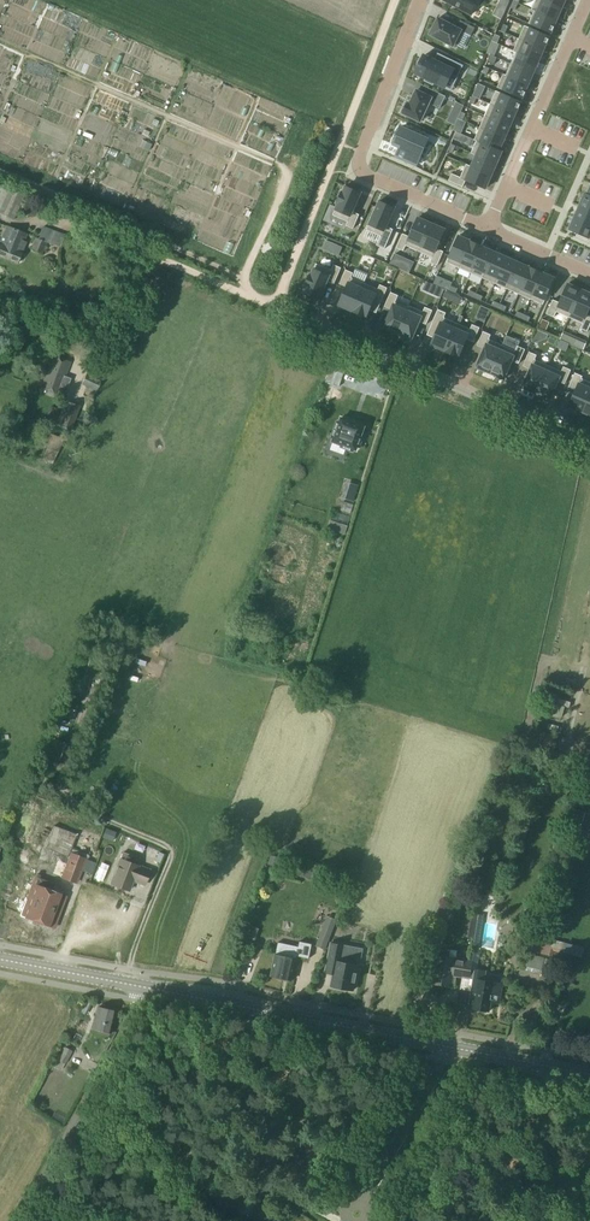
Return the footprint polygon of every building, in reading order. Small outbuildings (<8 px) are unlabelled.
[(442,0),(471,15),(479,0),(442,0)] [(497,5),(506,8),(509,2),(505,0),(500,0),(497,5)] [(531,10),(556,21),(561,9),(541,0),(535,0),(531,10)] [(561,9),(565,0),(541,0),(561,9)] [(534,11),(528,24),(550,34),(556,21),(531,10),(534,11)] [(438,19),(429,35),(455,48),(456,47),(463,32),(469,35),(471,36),(475,28),(460,21),(456,28),(438,19)] [(518,39),(543,50),(549,37),(524,26),(518,39)] [(513,51),(538,62),(543,50),(518,39),(513,51)] [(492,42),(486,54),(490,55),(494,57),(499,45),(497,44),(492,42)] [(516,53),(511,64),(533,74),(538,62),(513,51),(513,52),(516,53)] [(490,55),(487,62),(494,65),(497,58),(494,57),(490,55)] [(423,56),(415,73),(425,78),(423,81),(432,86),(434,83),(444,88),(451,74),(457,77),(463,66),(442,56),(439,64),(433,61),(423,56)] [(503,75),(527,86),(533,74),(511,64),(506,76),(503,74),(503,75)] [(503,75),(497,88),(522,99),(527,86),(503,75)] [(407,103),(402,114),(419,122),(428,104),(439,109),(445,97),(428,88),(425,95),(418,92),(416,91),(412,99),(409,104),(408,104),(407,103)] [(495,91),(490,103),(515,114),(520,102),(495,91)] [(455,102),(452,109),(460,113),(461,112),(463,106),(455,102)] [(490,103),(484,116),(510,127),(514,116),(515,116),(515,115),(515,114),(490,103)] [(484,116),(479,128),(504,139),(510,127),(484,116)] [(396,137),(393,145),(399,148),(410,152),(406,162),(412,164),(416,155),(419,157),(427,139),(401,128),(400,130),(397,129),(394,136),(396,137)] [(479,128),(474,141),(476,142),(499,151),(504,140),(504,139),(479,128)] [(456,133),(453,138),(458,140),(460,141),(462,136),(460,135),(460,134),(456,133)] [(476,142),(470,154),(476,156),(495,165),(501,152),(499,151),(476,142)] [(476,156),(471,167),(491,176),(495,165),(476,156)] [(451,174),(448,181),(462,187),(465,181),(485,189),(491,176),(471,167),(466,165),(460,178),(451,174)] [(13,220),(24,196),(1,186),(0,189),(0,214),(13,220)] [(336,207),(332,215),(347,222),(345,226),(346,226),(353,229),(359,215),(352,212),(360,193),(345,187),(342,192),(341,192),(336,203),(337,204),(336,207)] [(580,205),(589,210),(589,196),(587,195),(585,194),(584,194),(580,205)] [(379,201),(366,230),(380,236),(376,246),(384,249),(393,230),(386,227),(394,208),(379,201)] [(574,218),(589,225),(589,210),(580,205),(579,206),(574,217),(574,218)] [(402,234),(396,248),(403,251),(405,246),(419,252),(431,224),(417,218),(409,237),(402,234)] [(569,230),(577,233),(575,237),(589,243),(589,225),(574,218),(569,230)] [(431,224),(419,252),(432,258),(430,263),(437,266),(443,252),(436,249),(444,230),(431,224)] [(16,263),(23,247),(21,246),(26,235),(7,227),(0,245),(0,244),(0,257),(16,263)] [(42,227),(37,239),(46,242),(59,248),(64,236),(42,227)] [(458,236),(446,263),(458,268),(470,242),(470,241),(469,242),(458,236)] [(37,239),(35,238),(30,249),(41,253),(46,242),(37,239)] [(470,242),(458,268),(470,273),(482,247),(470,242)] [(332,253),(338,256),(341,247),(336,245),(332,253)] [(482,247),(470,273),(482,278),(494,252),(493,252),(482,247)] [(494,252),(482,278),(494,284),(506,257),(494,252)] [(393,255),(389,264),(396,267),(400,258),(393,255)] [(506,257),(494,284),(506,289),(518,263),(517,262),(517,263),(517,262),(506,257)] [(518,263),(506,289),(518,294),(530,268),(529,267),(518,263)] [(306,287),(303,293),(319,300),(326,282),(333,285),(341,268),(333,265),(331,270),(315,264),(311,275),(309,275),(304,286),(306,287)] [(530,268),(518,294),(530,299),(541,273),(530,268)] [(346,287),(338,305),(352,311),(364,283),(351,278),(353,273),(345,270),(339,284),(346,287)] [(459,282),(460,274),(446,271),(444,278),(459,282)] [(541,273),(530,299),(530,300),(542,305),(554,279),(542,273),(541,273)] [(436,277),(433,284),(436,285),(438,286),(441,279),(436,277)] [(364,283),(352,311),(353,312),(364,317),(366,317),(369,310),(373,299),(381,302),(387,288),(379,285),(377,289),(364,283)] [(552,300),(546,314),(553,317),(556,312),(569,318),(581,290),(567,284),(559,303),(552,300)] [(438,286),(436,285),(432,293),(440,297),(444,289),(438,286)] [(569,318),(582,324),(580,329),(587,332),(589,325),(589,316),(586,315),(589,307),(589,292),(586,290),(585,292),(581,290),(569,318)] [(391,310),(383,328),(397,334),(408,308),(395,303),(398,296),(390,292),(384,307),(391,310)] [(408,308),(397,334),(401,336),(401,338),(408,341),(409,339),(411,340),(419,322),(426,325),(432,311),(424,307),(422,312),(409,306),(408,308)] [(433,338),(431,345),(444,351),(456,323),(443,318),(445,313),(437,310),(431,324),(438,327),(433,338)] [(456,323),(444,351),(445,351),(445,352),(457,357),(457,356),(458,357),(466,339),(473,342),(479,328),(471,325),(470,329),(456,323)] [(484,349),(476,367),(478,368),(477,370),(484,373),(485,371),(490,373),(502,345),(488,339),(490,335),(483,332),(477,346),(484,349)] [(574,337),(571,345),(583,350),(586,342),(574,337)] [(502,345),(490,373),(494,375),(493,377),(501,380),(509,360),(518,364),(524,350),(517,346),(515,351),(502,345)] [(530,370),(522,387),(523,388),(535,393),(548,366),(534,360),(536,355),(529,352),(522,366),(530,370)] [(42,382),(40,388),(63,396),(65,391),(70,378),(64,376),(70,363),(52,356),(42,382)] [(548,366),(535,393),(536,393),(549,399),(557,381),(564,384),(570,370),(563,367),(561,371),(548,366)] [(327,371),(323,386),(336,390),(341,375),(327,371)] [(568,387),(575,390),(568,406),(570,407),(569,409),(577,412),(578,410),(582,412),(589,395),(589,383),(581,379),(582,376),(574,373),(568,387)] [(86,374),(81,385),(95,391),(100,381),(86,374)] [(68,403),(59,426),(70,430),(79,407),(68,403)] [(332,442),(355,450),(364,427),(340,418),(332,442)] [(352,501),(357,485),(349,483),(344,499),(352,501)] [(328,519),(325,528),(343,534),(346,524),(328,519)] [(243,628),(240,637),(251,641),(254,631),(243,628)] [(545,713),(562,718),(565,707),(569,708),(570,703),(547,697),(545,702),(548,703),(545,713)] [(71,715),(74,706),(64,703),(61,712),(71,715)] [(558,717),(555,731),(560,732),(563,718),(558,717)] [(24,840),(33,817),(23,813),(14,837),(24,840)] [(574,832),(576,833),(586,835),(589,821),(577,818),(574,832)] [(45,849),(53,852),(52,855),(58,857),(56,861),(66,864),(61,878),(76,883),(82,865),(80,864),(82,858),(69,853),(75,834),(53,826),(45,849)] [(101,838),(109,840),(112,831),(105,829),(101,838)] [(120,860),(111,885),(129,891),(132,881),(144,886),(150,871),(137,866),(140,860),(123,853),(120,860)] [(21,914),(26,916),(25,917),(35,921),(34,925),(37,926),(39,922),(49,926),(49,925),(54,927),(65,897),(51,891),(52,887),(49,886),(50,883),(38,879),(38,877),(35,875),(21,914)] [(473,935),(477,914),(468,913),(464,937),(473,939),(473,935)] [(477,914),(473,935),(480,937),(484,916),(477,914)] [(523,945),(530,947),(539,917),(532,915),(523,945)] [(328,916),(316,946),(325,949),(336,919),(328,916)] [(253,944),(258,928),(251,926),(245,941),(253,944)] [(531,950),(551,956),(555,940),(536,934),(531,950)] [(299,947),(278,943),(271,976),(291,980),(297,956),(309,959),(312,946),(299,943),(299,947)] [(331,943),(326,972),(333,974),(331,985),(353,990),(357,966),(351,964),(354,948),(331,943)] [(526,970),(540,974),(541,970),(543,961),(544,958),(530,954),(526,966),(527,967),(526,970)] [(472,961),(437,955),(432,983),(454,987),(456,978),(452,977),(453,972),(462,974),(461,977),(469,978),(471,968),(472,961)] [(547,958),(541,978),(553,982),(558,962),(547,958)] [(469,978),(474,979),(469,1007),(488,1010),(490,1001),(498,1002),(501,984),(493,982),(484,980),(485,974),(482,970),(471,968),(469,978)] [(92,1029),(110,1033),(115,1012),(97,1007),(92,1029)] [(58,1061),(64,1064),(70,1052),(64,1049),(58,1061)] [(261,1160),(274,1168),(282,1154),(268,1147),(261,1160)]
